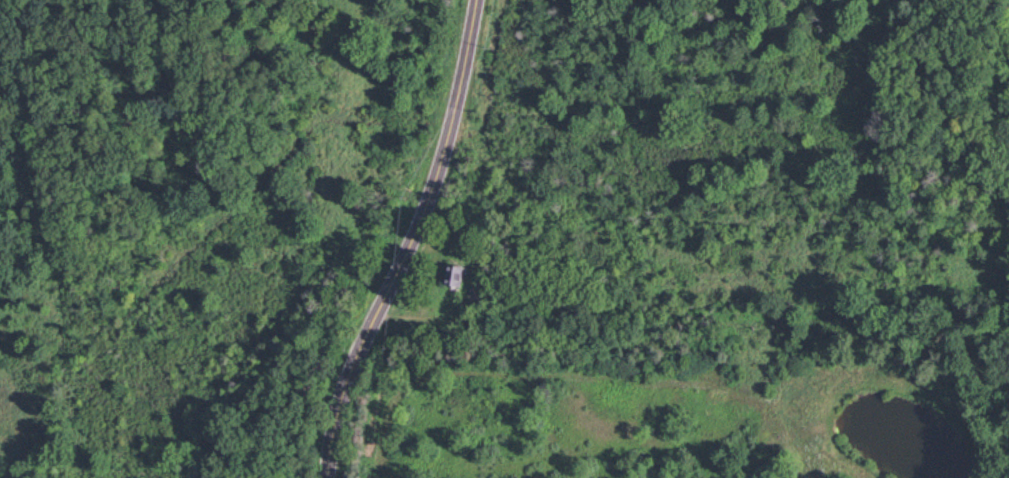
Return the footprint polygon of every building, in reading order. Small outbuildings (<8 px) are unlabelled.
[(460,289),(464,268),(447,265),(443,286),(460,289)]
